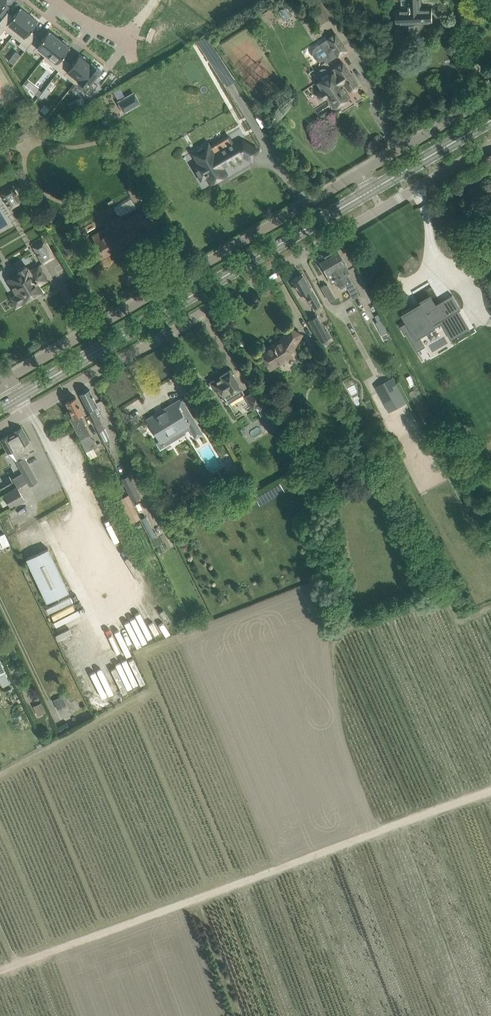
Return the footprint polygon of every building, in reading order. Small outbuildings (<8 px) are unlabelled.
[(1,16),(9,7),(3,2),(5,0),(0,0),(0,16),(1,16)] [(396,9),(396,18),(402,18),(402,23),(432,22),(432,8),(421,8),(420,0),(401,0),(402,9),(396,9)] [(281,1),(274,5),(283,20),(290,15),(281,1)] [(0,21),(0,34),(4,29),(13,35),(29,14),(20,7),(13,16),(7,12),(0,21)] [(332,10),(327,13),(330,18),(335,15),(332,10)] [(29,14),(13,35),(21,41),(18,45),(24,50),(28,46),(35,36),(37,35),(31,30),(38,21),(29,14)] [(35,36),(28,46),(33,50),(35,48),(44,56),(45,56),(59,38),(49,30),(41,40),(35,36)] [(323,58),(324,58),(326,61),(345,49),(335,33),(315,45),(314,46),(313,47),(313,48),(312,49),(312,50),(312,51),(312,52),(312,53),(312,54),(313,54),(313,55),(314,56),(314,57),(315,57),(315,58),(316,58),(317,59),(318,59),(319,59),(320,59),(321,59),(322,59),(323,58)] [(44,56),(43,58),(59,71),(66,61),(61,57),(69,46),(66,44),(67,42),(63,39),(62,40),(59,38),(45,56),(44,56)] [(66,61),(59,71),(74,83),(90,63),(90,62),(88,61),(89,59),(84,55),(82,57),(80,54),(71,65),(66,61)] [(12,55),(8,60),(13,64),(17,59),(12,55)] [(356,85),(356,83),(342,61),(333,66),(335,70),(318,81),(322,89),(320,90),(318,92),(318,94),(318,96),(320,98),(322,98),(325,97),(327,96),(333,107),(334,106),(335,108),(341,105),(340,102),(349,97),(343,88),(347,86),(348,88),(350,89),(352,90),(354,89),(356,87),(356,85)] [(90,63),(74,83),(90,95),(97,85),(92,81),(101,70),(90,62),(90,63)] [(119,88),(113,92),(119,101),(118,102),(124,111),(139,103),(133,93),(125,98),(119,88)] [(197,162),(192,165),(199,176),(205,173),(205,174),(207,173),(212,181),(209,182),(210,183),(226,173),(222,167),(242,155),(251,160),(258,149),(242,140),(236,144),(234,141),(232,142),(229,144),(227,141),(212,149),(212,150),(198,159),(200,161),(197,162)] [(9,206),(10,208),(21,202),(12,187),(2,193),(5,199),(7,197),(12,206),(10,207),(10,206),(9,206)] [(121,215),(137,206),(132,198),(116,207),(121,215)] [(134,231),(147,223),(140,212),(122,223),(118,217),(106,224),(112,233),(97,242),(104,255),(137,236),(134,231)] [(33,246),(43,263),(53,257),(44,240),(33,246)] [(337,248),(327,254),(346,285),(346,286),(351,283),(346,274),(350,272),(344,263),(345,263),(337,248)] [(346,285),(327,254),(318,259),(326,274),(330,272),(338,285),(340,289),(346,285)] [(9,278),(7,279),(16,294),(10,297),(16,306),(21,302),(21,303),(29,298),(30,299),(41,292),(41,291),(42,291),(38,284),(47,279),(38,265),(29,270),(27,267),(26,265),(17,270),(18,272),(8,278),(9,278)] [(302,273),(292,279),(299,292),(305,289),(314,306),(320,303),(311,286),(309,287),(302,273)] [(327,284),(321,287),(326,295),(332,292),(327,284)] [(407,322),(400,326),(405,334),(407,333),(416,348),(422,344),(423,346),(424,346),(418,335),(459,310),(461,309),(452,295),(436,304),(435,305),(430,297),(420,303),(419,303),(419,304),(420,306),(415,309),(414,308),(404,314),(408,321),(407,322)] [(368,301),(360,306),(374,332),(382,328),(368,301)] [(318,315),(308,320),(320,343),(331,337),(327,329),(326,330),(318,315)] [(455,329),(458,335),(469,328),(466,323),(455,329)] [(301,334),(290,327),(283,341),(275,346),(273,343),(260,351),(270,368),(291,356),(289,352),(292,350),(301,334)] [(215,389),(217,388),(227,404),(244,394),(229,369),(220,375),(221,375),(210,382),(211,383),(210,383),(209,385),(211,388),(213,389),(214,388),(215,389)] [(376,386),(389,410),(407,402),(394,377),(376,386)] [(83,392),(80,394),(93,422),(100,436),(105,434),(102,428),(104,427),(100,419),(93,406),(97,404),(89,389),(88,390),(88,389),(87,388),(86,388),(83,389),(83,390),(83,392)] [(274,425),(261,405),(264,403),(256,390),(244,397),(253,410),(255,409),(267,429),(268,429),(272,426),(274,425)] [(83,411),(75,396),(74,397),(74,396),(72,395),(69,397),(69,399),(66,401),(73,415),(69,417),(85,451),(97,446),(94,440),(89,436),(90,435),(79,413),(83,411)] [(170,405),(147,419),(162,445),(164,444),(164,443),(175,437),(189,428),(191,431),(198,427),(181,398),(170,404),(170,405)] [(403,405),(389,414),(400,432),(414,423),(403,405)] [(29,441),(21,427),(0,439),(8,452),(14,449),(19,460),(16,461),(30,486),(37,481),(24,457),(30,454),(24,443),(29,441)] [(130,474),(121,478),(133,502),(141,497),(130,474)] [(24,499),(18,487),(3,495),(10,507),(24,499)] [(128,494),(118,499),(127,519),(137,514),(128,494)] [(2,522),(24,513),(22,508),(0,517),(2,522)] [(2,543),(4,547),(10,544),(5,530),(0,532),(0,544),(2,543)] [(47,550),(25,560),(45,603),(68,593),(47,550)] [(154,555),(147,558),(153,571),(160,567),(154,555)] [(112,668),(122,692),(140,685),(137,677),(140,676),(133,659),(112,668)] [(62,695),(53,700),(58,709),(67,705),(62,695)] [(37,715),(46,712),(43,701),(33,704),(37,715)]
